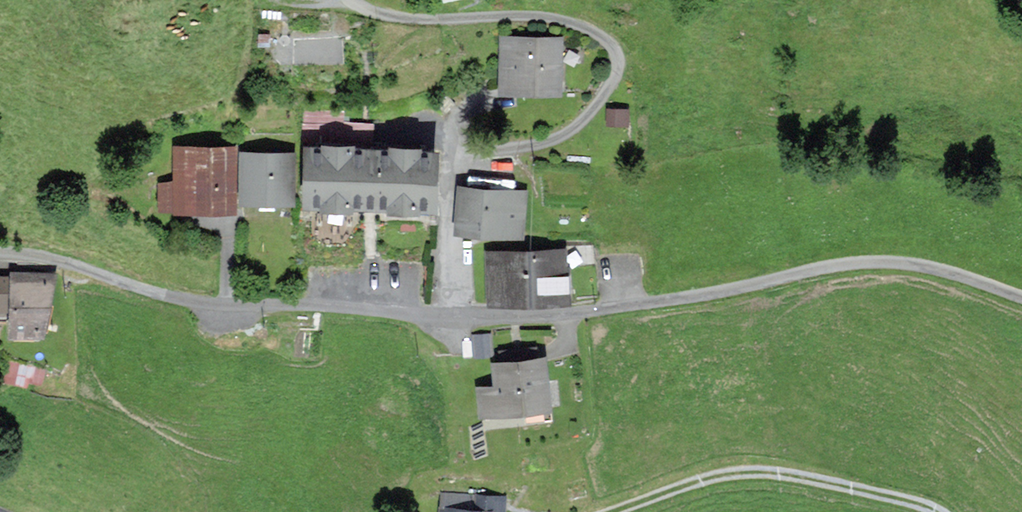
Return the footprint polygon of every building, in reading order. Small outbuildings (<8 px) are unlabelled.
[(559,38),(503,37),(502,87),(558,88),(559,38)] [(323,143),(306,143),(305,202),(323,202),(323,206),(351,206),(351,203),(391,204),(391,208),(422,208),(422,204),(438,204),(439,146),(422,146),(423,140),(388,139),(388,146),(382,146),(382,143),(364,142),(364,145),(356,145),(356,138),(324,138),(323,143)] [(233,145),(175,145),(175,182),(160,182),(160,206),(233,206),(233,145)] [(290,198),(291,151),(242,151),(241,198),(290,198)] [(523,190),(460,185),(456,229),(520,234),(523,190)] [(566,297),(563,247),(489,250),(492,301),(566,297)] [(11,328),(40,329),(50,272),(13,271),(11,328)] [(548,406),(542,355),(494,361),(496,385),(480,386),(483,413),(548,406)] [(503,498),(443,494),(442,511),(502,511),(503,498)]
